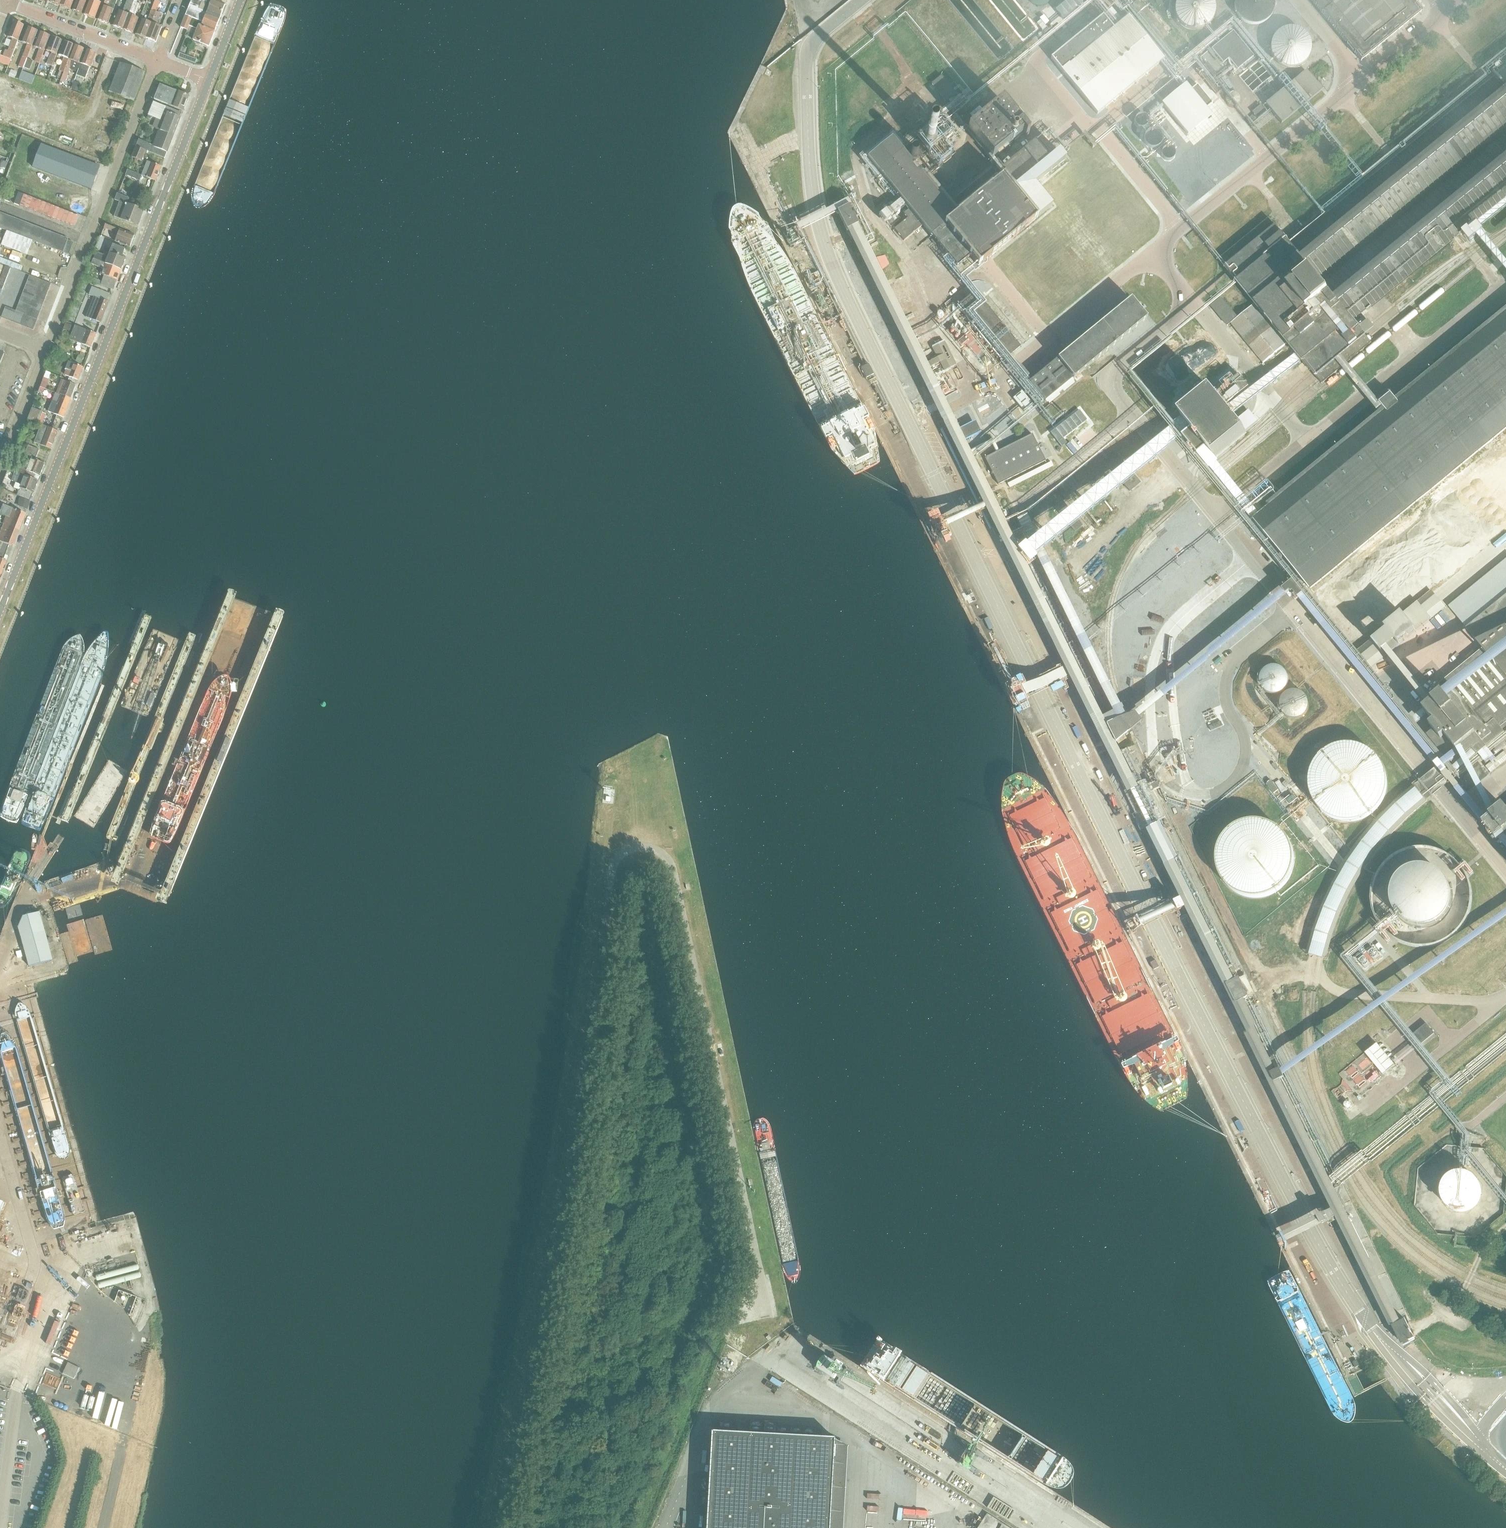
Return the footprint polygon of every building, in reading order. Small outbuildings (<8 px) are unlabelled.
[(60,5),(71,10),(75,0),(62,0),(60,5)] [(73,10),(82,14),(88,0),(77,0),(73,10)] [(95,19),(101,4),(96,1),(96,0),(90,0),(84,14),(95,19)] [(98,20),(108,24),(114,11),(108,8),(111,0),(106,0),(98,20)] [(123,30),(134,0),(127,0),(123,12),(119,11),(113,26),(123,30)] [(123,30),(133,33),(139,19),(134,17),(139,2),(135,0),(134,0),(123,30)] [(155,0),(152,10),(156,12),(157,12),(160,2),(155,0)] [(188,10),(206,17),(202,27),(215,32),(226,5),(213,0),(192,0),(188,10)] [(1214,12),(1214,8),(1213,5),(1211,1),(1209,0),(1180,0),(1179,1),(1177,4),(1176,8),(1175,12),(1176,16),(1177,19),(1178,23),(1181,26),(1184,28),(1187,30),(1190,31),(1194,32),(1197,32),(1202,31),(1204,29),(1208,27),(1210,24),(1213,20),(1214,16),(1214,12)] [(1273,4),(1273,0),(1232,0),(1232,3),(1232,6),(1233,11),(1235,14),(1238,18),(1241,20),(1244,22),(1248,24),(1251,24),(1255,24),(1260,23),(1264,20),(1267,18),(1269,15),(1272,12),(1273,7),(1273,4)] [(1411,0),(1311,0),(1361,61),(1421,13),(1413,2),(1411,0)] [(136,35),(146,38),(156,12),(152,10),(147,22),(142,20),(136,35)] [(206,17),(188,10),(181,29),(188,31),(189,27),(198,30),(194,41),(209,47),(215,32),(202,27),(206,17)] [(156,12),(146,38),(156,42),(162,28),(157,26),(161,14),(157,12),(156,12)] [(1046,13),(1041,16),(1047,24),(1051,20),(1046,13)] [(1051,59),(1062,72),(1114,29),(1103,16),(1051,59)] [(1129,17),(1069,66),(1105,109),(1164,60),(1129,17)] [(20,37),(22,30),(24,26),(14,22),(8,37),(13,39),(9,51),(6,50),(3,57),(0,55),(0,62),(9,66),(20,37)] [(26,31),(22,30),(20,37),(23,38),(22,43),(27,45),(19,67),(24,69),(24,67),(28,59),(38,32),(28,27),(26,31)] [(1308,52),(1308,48),(1308,44),(1307,41),(1305,37),(1303,34),(1300,32),(1297,30),(1294,29),(1290,28),(1287,28),(1282,29),(1279,31),(1276,33),(1274,36),(1272,40),(1270,44),(1270,47),(1270,51),(1271,54),(1273,57),(1275,61),(1277,63),(1281,65),(1284,66),(1288,67),(1291,67),(1295,66),(1299,64),(1302,62),(1305,59),(1307,55),(1308,52)] [(35,61),(35,62),(40,63),(41,61),(50,36),(40,32),(34,47),(40,49),(35,61)] [(47,64),(53,66),(62,41),(52,37),(46,51),(52,53),(51,55),(50,55),(47,64)] [(57,78),(62,80),(75,46),(64,42),(59,55),(65,57),(60,71),(57,78)] [(62,80),(61,81),(65,82),(70,69),(78,72),(81,64),(79,63),(84,49),(75,46),(64,73),(62,80)] [(78,72),(77,75),(85,79),(90,68),(91,68),(97,54),(86,50),(81,64),(78,72)] [(28,59),(24,67),(30,69),(33,61),(28,59)] [(40,63),(35,62),(35,63),(40,65),(36,76),(40,78),(45,66),(44,66),(45,62),(41,61),(40,63)] [(121,63),(109,92),(134,101),(145,72),(121,63)] [(1488,78),(1482,82),(1442,115),(1395,154),(1389,158),(1302,230),(1290,240),(1288,242),(1281,233),(1270,219),(1220,259),(1235,278),(1238,281),(1256,303),(1248,310),(1245,313),(1240,317),(1238,318),(1235,321),(1231,324),(1255,353),(1258,357),(1264,364),(1267,361),(1277,353),(1289,343),(1304,362),(1309,368),(1311,371),(1313,373),(1318,379),(1320,381),(1323,384),(1372,343),(1370,340),(1365,335),(1359,327),(1357,325),(1355,323),(1354,321),(1361,315),(1385,295),(1455,238),(1460,235),(1505,197),(1505,63),(1488,78)] [(23,71),(19,79),(32,84),(35,76),(23,71)] [(1306,71),(1266,105),(1281,124),(1322,90),(1306,71)] [(946,102),(956,94),(942,76),(931,84),(946,102)] [(1163,78),(1153,86),(1157,90),(1166,82),(1163,78)] [(1188,135),(1212,116),(1206,109),(1212,104),(1197,85),(1191,90),(1186,84),(1162,103),(1188,135)] [(160,85),(154,99),(169,105),(183,111),(189,96),(175,90),(160,85)] [(1142,90),(1133,98),(1136,102),(1146,95),(1142,90)] [(932,97),(903,117),(930,157),(961,136),(947,116),(941,120),(934,110),(939,107),(932,97)] [(1009,108),(1003,100),(967,129),(992,160),(1023,135),(1025,138),(1029,135),(1026,131),(1027,130),(1021,122),(1020,123),(1008,109),(1009,108)] [(139,140),(136,147),(165,158),(181,118),(164,111),(166,107),(154,102),(149,116),(148,118),(151,120),(152,117),(157,119),(155,123),(159,124),(156,129),(159,130),(153,145),(139,140)] [(1264,103),(1254,110),(1259,118),(1269,112),(1264,103)] [(1127,104),(1116,110),(1119,116),(1131,109),(1127,104)] [(1058,131),(1067,122),(1063,117),(1053,126),(1058,131)] [(893,138),(868,159),(881,175),(875,181),(885,193),(890,189),(883,181),(885,180),(910,210),(904,214),(908,219),(895,230),(904,241),(904,242),(914,234),(923,226),(925,228),(931,235),(932,236),(932,237),(933,237),(958,267),(960,265),(966,260),(970,256),(976,264),(979,267),(982,264),(988,259),(990,257),(1009,242),(1036,220),(1052,206),(1035,185),(1066,159),(1059,150),(1052,157),(1042,145),(1039,148),(1035,143),(1002,170),(1006,175),(965,208),(964,210),(956,215),(948,205),(955,200),(957,198),(973,185),(972,184),(969,180),(977,174),(972,167),(957,179),(949,185),(947,187),(931,168),(923,175),(914,164),(904,151),(901,148),(893,138)] [(33,167),(91,190),(99,167),(41,145),(33,167)] [(132,157),(136,159),(135,161),(137,162),(138,160),(142,162),(146,151),(136,147),(132,157)] [(950,147),(935,152),(939,164),(954,159),(950,147)] [(142,176),(156,181),(162,167),(148,162),(142,176)] [(126,175),(138,179),(140,180),(142,176),(128,170),(126,175)] [(77,225),(82,213),(26,193),(21,205),(77,225)] [(114,217),(138,226),(144,211),(127,205),(129,198),(117,194),(115,201),(120,203),(114,217)] [(843,210),(838,213),(847,232),(851,230),(854,236),(857,234),(860,232),(858,226),(859,226),(849,207),(843,210)] [(63,253),(69,239),(0,212),(0,228),(63,253)] [(1475,243),(1490,231),(1484,223),(1476,230),(1474,228),(1467,234),(1475,243)] [(115,242),(130,248),(135,236),(106,225),(104,229),(118,235),(115,242)] [(98,249),(93,260),(121,271),(125,261),(121,259),(124,250),(113,246),(109,257),(104,255),(105,252),(98,249)] [(879,255),(883,266),(891,264),(887,252),(879,255)] [(121,271),(93,260),(91,265),(104,270),(102,275),(104,276),(102,282),(89,277),(88,280),(114,290),(121,271)] [(28,281),(39,285),(41,280),(30,276),(28,281)] [(39,285),(49,289),(51,284),(41,280),(39,285)] [(26,286),(37,290),(39,285),(28,281),(26,286)] [(37,290),(47,294),(49,289),(39,285),(37,290)] [(24,291),(35,295),(37,290),(26,286),(24,291)] [(86,317),(101,323),(109,302),(107,301),(110,294),(92,287),(89,295),(94,297),(86,317)] [(37,290),(35,295),(45,299),(47,294),(37,290)] [(22,296),(33,300),(35,295),(24,291),(22,296)] [(959,306),(1004,361),(1020,347),(975,293),(959,306)] [(35,295),(33,300),(43,304),(45,299),(35,295)] [(20,301),(31,305),(33,300),(22,296),(20,301)] [(1131,299),(1066,353),(1029,384),(1045,403),(1147,319),(1131,299)] [(1235,321),(1234,321),(1238,318),(1222,299),(1212,307),(1228,326),(1231,324),(1235,321)] [(31,305),(41,309),(43,304),(33,300),(31,305)] [(20,301),(18,306),(29,310),(31,305),(20,301)] [(31,305),(29,310),(39,314),(41,309),(31,305)] [(18,306),(16,311),(22,313),(27,315),(29,310),(18,306)] [(6,307),(2,317),(7,319),(11,309),(6,307)] [(11,309),(7,319),(12,321),(16,311),(11,309)] [(29,310),(27,315),(32,317),(37,319),(39,314),(29,310)] [(16,311),(12,321),(18,323),(22,313),(16,311)] [(22,313),(18,323),(23,325),(27,315),(22,313)] [(27,315),(23,325),(28,328),(32,317),(27,315)] [(1311,589),(1505,429),(1505,315),(1384,415),(1254,521),(1274,545),(1267,551),(1284,572),(1292,566),(1311,589)] [(32,317),(28,328),(33,330),(37,319),(32,317)] [(70,340),(91,348),(97,335),(75,326),(70,340)] [(940,363),(945,372),(957,366),(944,342),(933,348),(938,358),(928,363),(931,367),(940,363)] [(66,376),(78,381),(83,367),(69,362),(66,369),(68,370),(66,376)] [(1226,378),(1230,389),(1247,383),(1244,375),(1237,377),(1237,374),(1226,378)] [(57,394),(62,396),(71,399),(76,386),(67,383),(62,381),(57,394)] [(1022,391),(1013,399),(1025,413),(1034,405),(1022,391)] [(1213,391),(1182,416),(1214,456),(1216,458),(1222,453),(1247,433),(1238,422),(1213,391)] [(71,399),(62,396),(59,404),(53,402),(49,412),(64,418),(71,399)] [(28,419),(39,423),(43,412),(33,408),(28,419)] [(1250,413),(1238,422),(1247,433),(1258,424),(1250,413)] [(1004,434),(1016,423),(1012,419),(1000,430),(1004,434)] [(945,429),(940,431),(989,530),(992,528),(994,527),(1001,524),(1002,523),(1000,520),(998,517),(991,502),(989,499),(977,476),(975,472),(967,456),(965,453),(963,449),(959,440),(962,438),(963,441),(979,433),(973,422),(957,430),(960,435),(957,436),(954,431),(953,428),(951,425),(945,429)] [(34,443),(51,449),(58,431),(41,425),(34,443)] [(1039,445),(1037,446),(1031,434),(998,451),(995,453),(984,458),(997,485),(1044,460),(1038,449),(1042,447),(1039,442),(1038,443),(1039,445)] [(1179,437),(1171,446),(1181,456),(1189,447),(1179,437)] [(1067,444),(1073,454),(1080,450),(1073,440),(1067,444)] [(1047,444),(1043,446),(1046,455),(1051,453),(1047,444)] [(24,455),(36,460),(40,450),(29,445),(24,455)] [(1117,456),(1107,464),(1130,492),(1140,483),(1117,456)] [(19,462),(15,472),(35,479),(37,475),(41,477),(45,464),(32,459),(29,466),(19,462)] [(14,475),(12,482),(16,483),(14,488),(20,490),(17,496),(31,501),(34,494),(39,481),(35,479),(15,472),(14,475)] [(1082,526),(1063,502),(1055,508),(1075,532),(1082,526)] [(3,525),(9,527),(18,531),(25,515),(15,511),(16,510),(3,505),(0,512),(0,513),(7,516),(3,525)] [(1024,526),(1033,521),(1029,513),(1019,517),(1024,526)] [(3,525),(0,533),(0,542),(12,547),(18,531),(9,527),(3,525)] [(941,527),(941,537),(952,537),(953,527),(941,527)] [(6,561),(4,561),(9,545),(0,542),(0,578),(6,561)] [(1477,760),(1502,740),(1505,736),(1505,560),(1449,607),(1467,628),(1467,629),(1483,649),(1457,671),(1450,662),(1419,688),(1432,703),(1424,710),(1435,723),(1431,727),(1434,730),(1427,735),(1450,763),(1455,769),(1459,775),(1477,760)] [(234,582),(110,885),(165,907),(291,605),(281,601),(276,615),(238,599),(243,586),(234,582)] [(1358,651),(1373,668),(1446,608),(1432,591),(1358,651)] [(47,841),(107,865),(119,839),(114,837),(184,669),(188,671),(203,637),(198,635),(199,631),(191,618),(165,607),(148,610),(147,614),(142,612),(128,645),(133,647),(63,816),(59,814),(47,841)] [(1007,664),(1012,661),(1007,654),(1002,656),(1007,664)] [(1288,678),(1288,676),(1288,673),(1287,671),(1285,668),(1283,666),(1282,665),(1279,664),(1277,663),(1274,663),(1271,663),(1269,664),(1266,665),(1264,667),(1262,670),(1261,672),(1260,675),(1260,678),(1261,680),(1262,683),(1263,685),(1265,687),(1267,689),(1270,690),(1273,691),(1275,691),(1278,690),(1280,689),(1283,688),(1285,686),(1287,683),(1288,681),(1288,678)] [(1310,705),(1310,702),(1310,700),(1309,697),(1307,694),(1306,693),(1304,691),(1301,690),(1299,689),(1296,689),(1293,690),(1291,690),(1288,692),(1286,694),(1284,696),(1283,698),(1283,701),(1282,704),(1283,706),(1284,709),(1285,711),(1287,713),(1289,715),(1292,716),(1295,717),(1297,717),(1300,717),(1302,716),(1305,714),(1307,712),(1309,710),(1310,707),(1310,705)] [(1311,777),(1311,785),(1313,793),(1317,801),(1322,807),(1328,813),(1335,816),(1343,818),(1351,819),(1359,818),(1367,815),(1375,809),(1381,803),(1385,795),(1387,786),(1388,777),(1386,768),(1382,760),(1376,753),(1369,748),(1361,744),(1353,742),(1344,742),(1336,745),(1328,748),(1322,754),(1316,761),(1313,769),(1311,777)] [(1423,799),(1414,790),(1394,806),(1378,822),(1364,839),(1349,858),(1340,875),(1331,891),(1322,911),(1313,935),(1308,956),(1321,959),(1328,937),(1336,913),(1346,892),(1359,870),(1372,851),(1388,833),(1405,816),(1423,799)] [(1483,824),(1497,840),(1505,833),(1505,808),(1504,807),(1483,824)] [(1217,855),(1217,863),(1219,871),(1223,879),(1228,885),(1234,890),(1241,894),(1249,896),(1257,897),(1266,895),(1273,892),(1281,887),(1287,881),(1291,873),(1293,864),(1294,855),(1292,846),(1288,838),(1282,831),(1275,826),(1267,822),(1259,820),(1250,820),(1242,822),(1234,826),(1228,832),(1222,839),(1219,846),(1217,855)] [(1461,927),(1463,923),(1466,917),(1467,912),(1469,907),(1470,898),(1469,888),(1467,883),(1466,878),(1463,873),(1461,869),(1454,862),(1448,856),(1439,852),(1430,849),(1426,848),(1420,848),(1414,848),(1409,849),(1400,852),(1392,856),(1385,862),(1379,869),(1376,873),(1374,878),(1371,887),(1370,896),(1370,906),(1373,915),(1375,920),(1377,924),(1380,929),(1383,932),(1386,935),(1392,939),(1400,944),(1408,947),(1414,948),(1419,948),(1428,947),(1434,946),(1439,944),(1448,939),(1455,933),(1461,927)] [(1452,905),(1452,899),(1452,893),(1451,890),(1450,887),(1448,883),(1447,881),(1443,876),(1439,873),(1434,870),(1428,868),(1425,868),(1422,868),(1418,868),(1415,868),(1409,870),(1404,873),(1400,876),(1396,881),(1395,883),(1393,887),(1391,892),(1391,898),(1391,904),(1392,909),(1394,912),(1395,915),(1397,918),(1399,920),(1401,922),(1404,924),(1409,927),(1415,929),(1418,929),(1421,930),(1427,929),(1431,928),(1434,927),(1439,924),(1443,921),(1447,916),(1448,914),(1450,911),(1451,908),(1452,905)] [(16,918),(30,967),(53,961),(40,912),(16,918)] [(1366,968),(1367,970),(1388,954),(1377,938),(1350,958),(1361,972),(1366,968)] [(1246,998),(1237,979),(1224,985),(1233,1004),(1238,1002),(1246,998)] [(1408,1038),(1417,1049),(1435,1034),(1427,1024),(1408,1038)] [(1353,1092),(1356,1095),(1358,1097),(1396,1065),(1377,1043),(1339,1075),(1343,1079),(1342,1085),(1338,1089),(1334,1090),(1332,1092),(1339,1101),(1341,1099),(1343,1096),(1348,1092),(1353,1092)] [(1398,1057),(1402,1061),(1415,1048),(1411,1044),(1398,1057)] [(28,1050),(17,1051),(19,1062),(30,1061),(28,1050)] [(30,1062),(21,1064),(23,1073),(32,1071),(30,1062)] [(1444,1205),(1449,1209),(1455,1212),(1462,1212),(1468,1210),(1473,1206),(1477,1201),(1479,1195),(1479,1188),(1477,1182),(1473,1177),(1468,1174),(1461,1172),(1455,1172),(1448,1175),(1443,1180),(1440,1186),(1439,1193),(1441,1200),(1444,1205)] [(54,1195),(66,1191),(63,1182),(50,1186),(54,1195)] [(103,1273),(98,1275),(101,1286),(143,1276),(140,1264),(127,1267),(129,1273),(105,1279),(103,1273)] [(1407,1344),(1420,1337),(1410,1318),(1397,1324),(1407,1344)] [(68,1363),(63,1374),(75,1379),(80,1368),(68,1363)] [(835,1438),(825,1438),(712,1431),(706,1527),(830,1527),(835,1438)]
